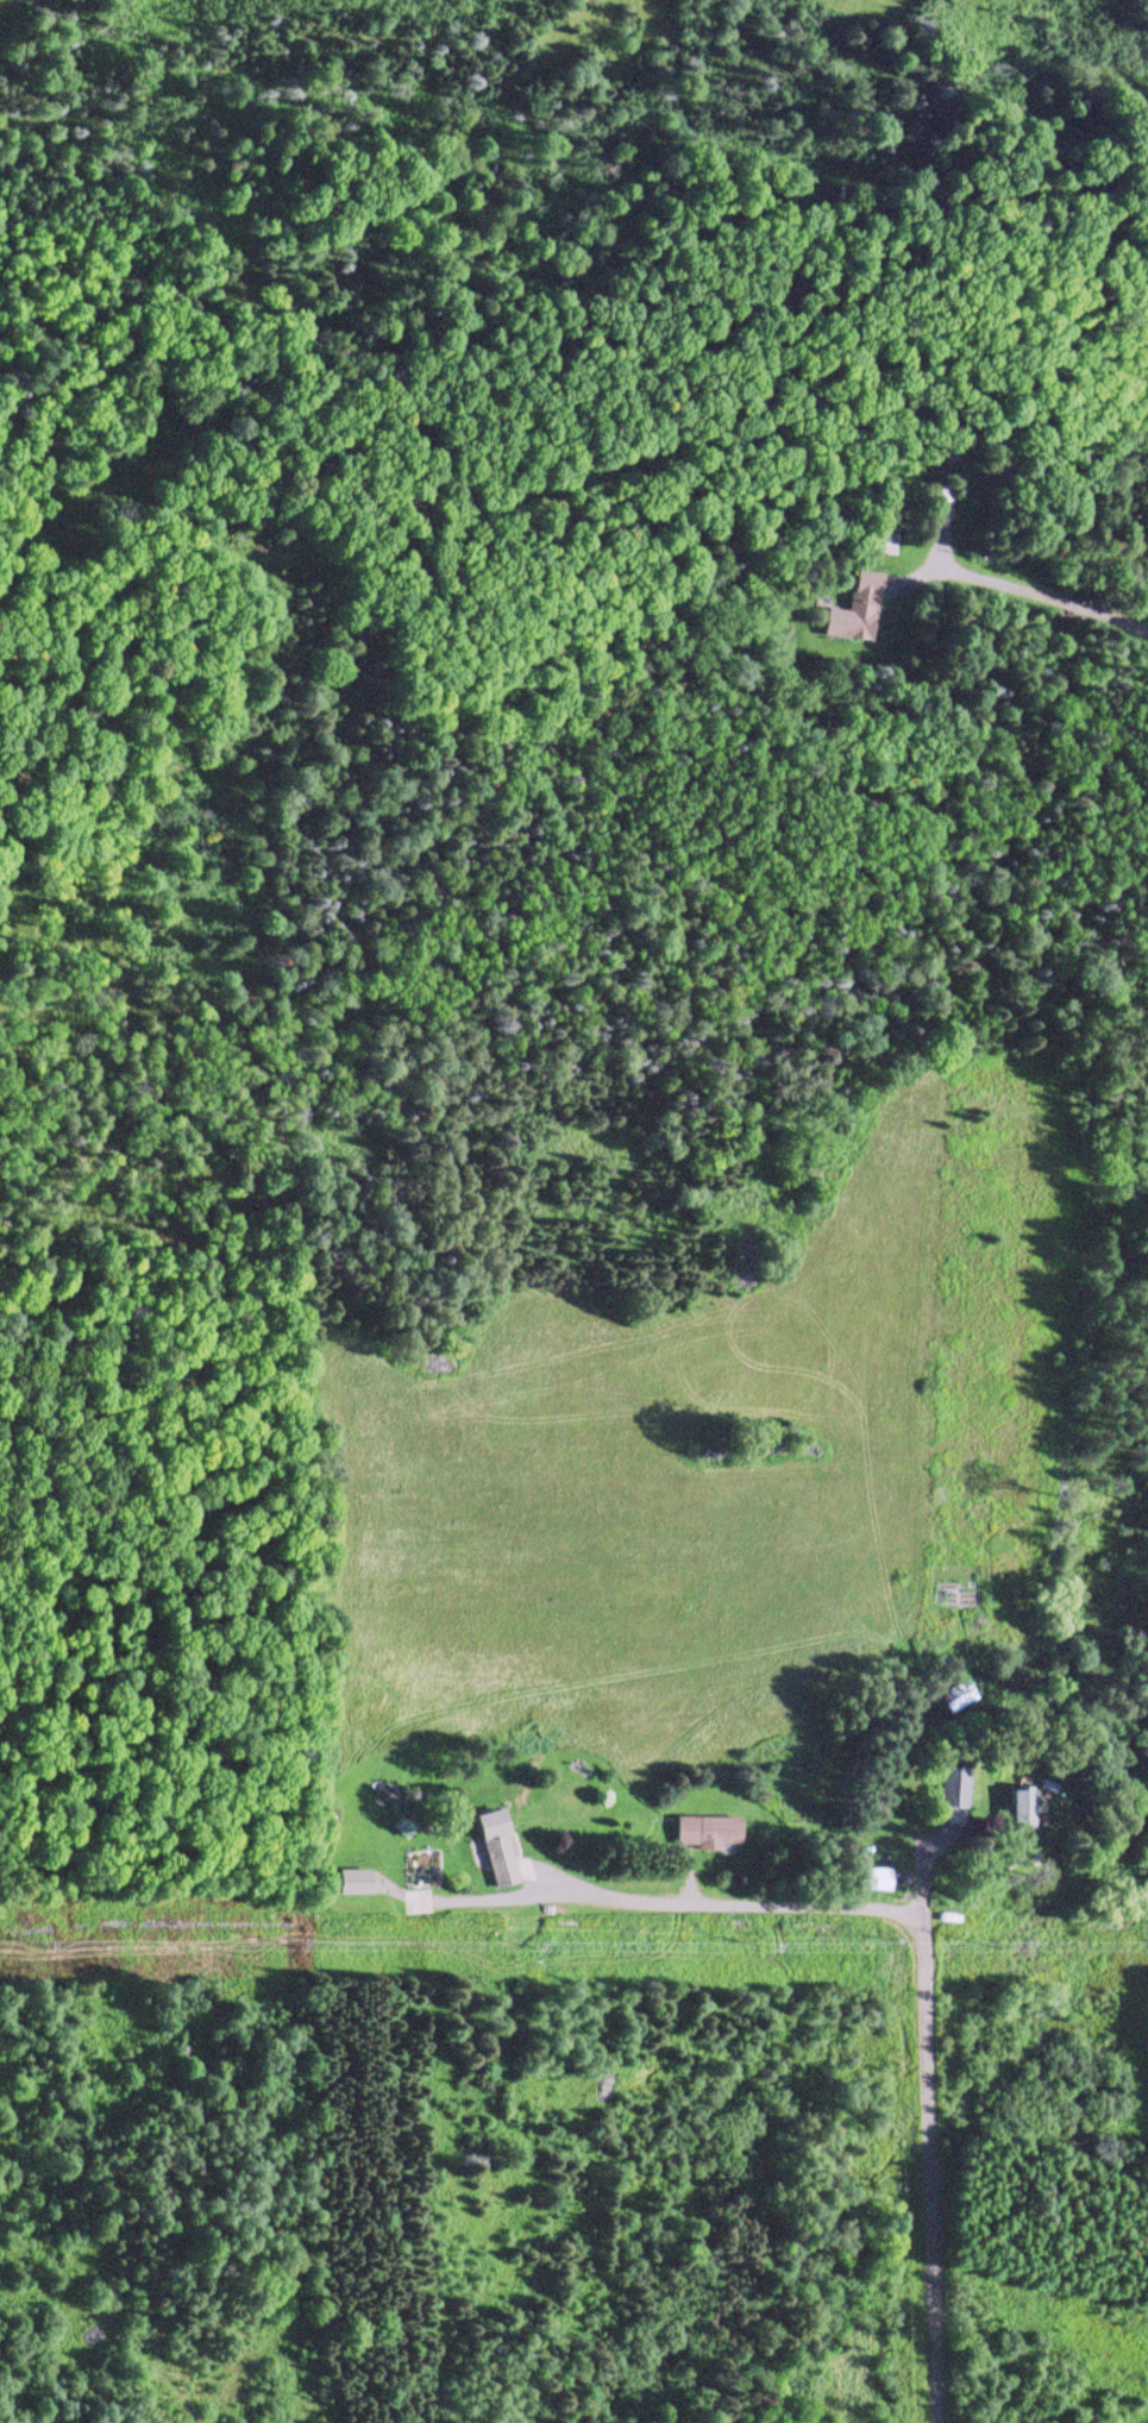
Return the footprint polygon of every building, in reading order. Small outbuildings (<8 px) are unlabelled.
[(872,641),(877,574),(851,572),(848,611),(823,609),(821,637),(872,641)] [(949,1717),(973,1700),(959,1680),(935,1697),(949,1717)] [(960,1809),(960,1769),(932,1769),(932,1809),(960,1809)] [(999,1829),(1028,1829),(1028,1789),(999,1789),(999,1829)] [(472,1817),(491,1892),(516,1885),(497,1811),(472,1817)] [(716,1852),(716,1845),(736,1845),(736,1818),(673,1818),(673,1847),(695,1847),(695,1852),(716,1852)] [(853,1893),(884,1893),(884,1870),(853,1870),(853,1893)]
